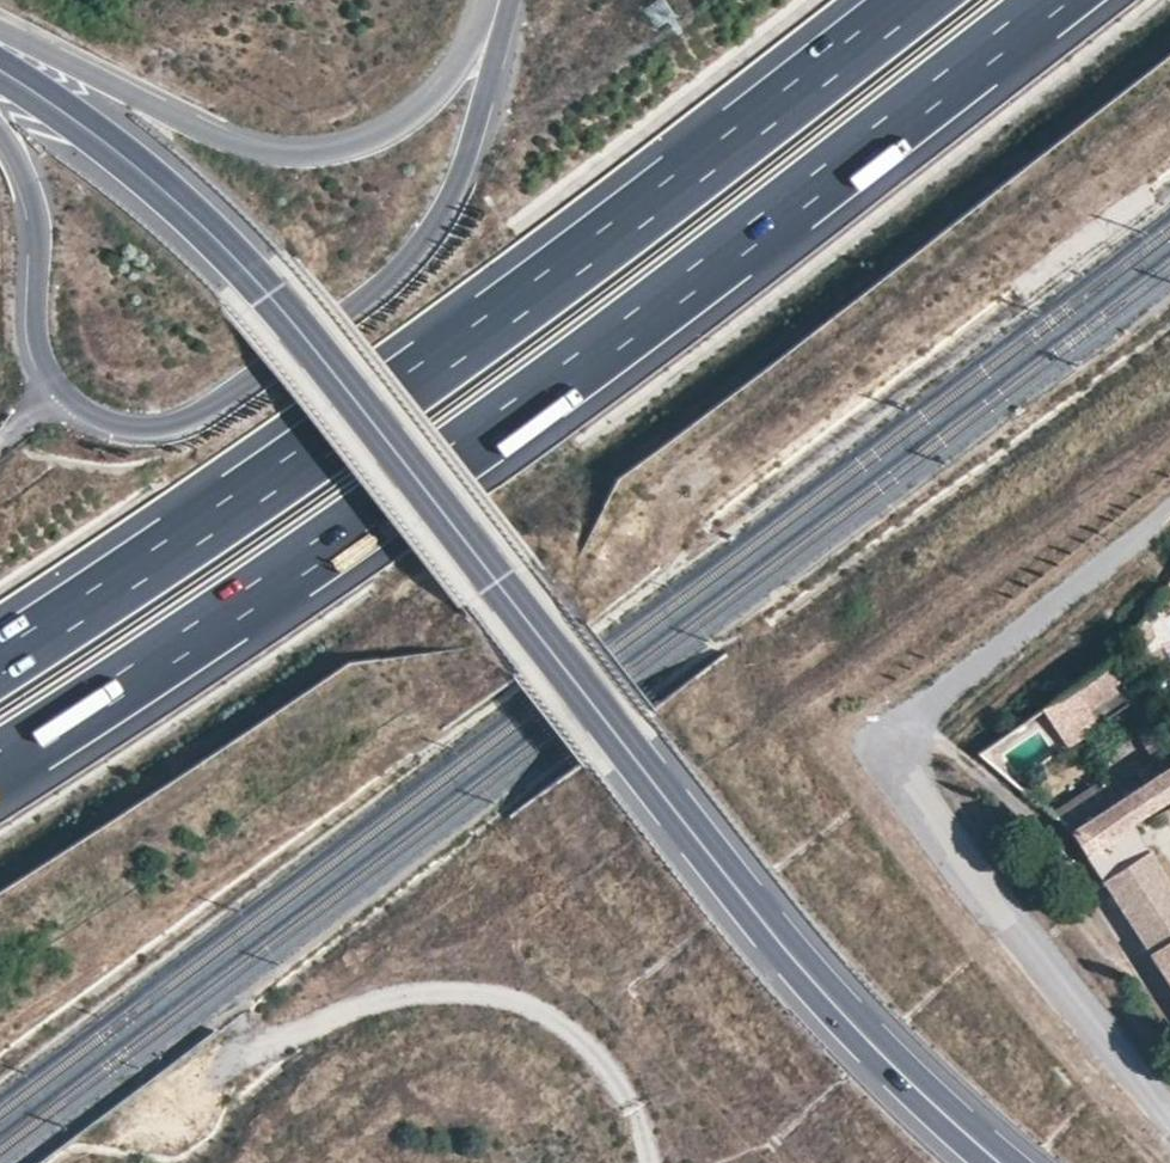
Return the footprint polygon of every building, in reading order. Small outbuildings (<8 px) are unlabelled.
[(1066,750),(1134,706),(1107,663),(1040,711),(1066,750)] [(1068,834),(1084,856),(1131,826),(1169,799),(1169,765),(1068,834)] [(1131,826),(1084,856),(1148,955),(1169,941),(1169,886),(1131,826)] [(1148,955),(1169,989),(1169,941),(1148,955)]
